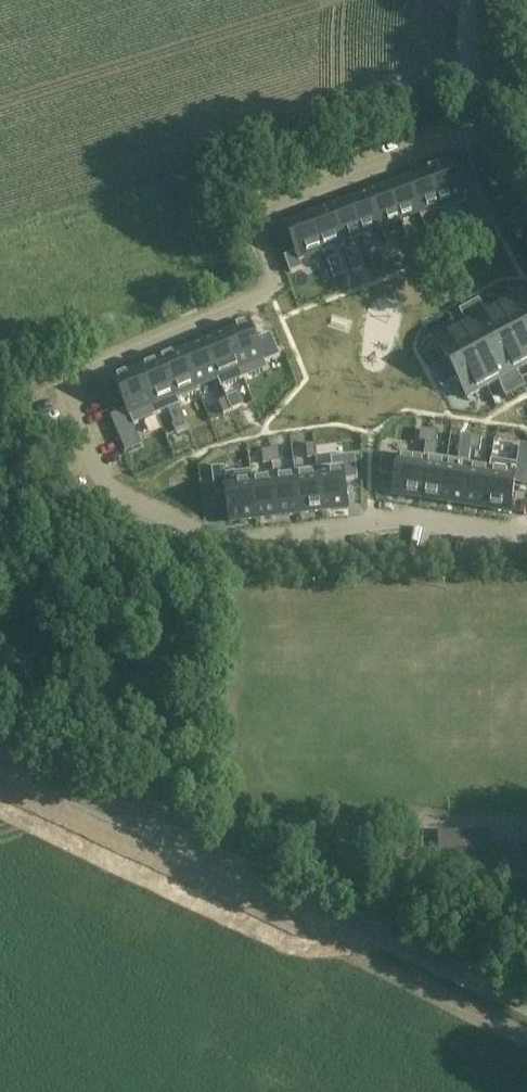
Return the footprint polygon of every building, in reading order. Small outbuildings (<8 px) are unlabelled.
[(515,14),(524,11),(525,14),(526,13),(526,0),(510,0),(515,14)] [(450,160),(425,169),(440,209),(465,200),(450,160)] [(440,209),(425,169),(424,170),(425,172),(407,179),(420,214),(438,207),(439,209),(440,209)] [(407,179),(387,186),(400,221),(420,214),(407,179)] [(400,221),(387,186),(368,194),(381,229),(400,221)] [(479,193),(476,186),(474,187),(466,190),(473,211),(484,206),(479,193)] [(381,229),(368,194),(348,201),(361,236),(381,229)] [(342,243),(361,236),(348,201),(329,208),(342,243)] [(342,243),(329,208),(310,215),(309,213),(308,213),(323,253),(324,253),(323,250),(342,243)] [(299,262),(323,253),(308,213),(284,222),(295,252),(283,256),(289,273),(301,268),(299,262)] [(427,231),(431,243),(432,243),(438,240),(439,240),(435,227),(427,231)] [(431,243),(427,231),(422,232),(419,234),(423,246),(431,243)] [(387,245),(388,245),(392,257),(399,255),(400,254),(396,242),(387,245)] [(384,260),(392,257),(388,245),(387,245),(379,248),(384,260)] [(357,257),(348,260),(353,272),(361,269),(357,257)] [(484,310),(479,300),(478,301),(469,305),(474,315),(483,310),(484,310)] [(526,330),(526,319),(525,320),(515,301),(495,312),(510,339),(526,330)] [(474,315),(469,305),(469,306),(459,311),(464,321),(465,320),(474,315)] [(510,339),(495,312),(485,318),(482,312),(474,316),(492,349),(510,339)] [(474,359),(492,349),(474,316),(466,320),(468,323),(469,326),(459,332),(474,359)] [(224,333),(239,370),(263,360),(248,323),(224,333)] [(510,339),(525,367),(526,366),(526,330),(510,339)] [(474,359),(459,332),(437,343),(447,362),(442,365),(446,373),(452,369),(453,370),(474,359)] [(202,342),(218,379),(239,370),(224,333),(202,342)] [(525,367),(510,339),(492,349),(510,383),(518,378),(514,373),(525,367)] [(202,342),(180,352),(196,388),(218,379),(202,342)] [(510,383),(492,349),(474,359),(488,387),(499,381),(500,383),(502,387),(510,383)] [(174,397),(196,388),(180,352),(159,361),(174,397)] [(488,387),(474,359),(453,370),(452,369),(446,373),(450,380),(456,377),(465,395),(467,398),(488,387)] [(159,361),(137,370),(153,406),(174,397),(159,361)] [(446,374),(446,373),(441,365),(441,364),(432,369),(431,369),(436,379),(437,379),(446,374)] [(129,417),(153,406),(137,370),(113,380),(128,414),(129,417)] [(446,374),(437,379),(436,379),(442,389),(452,384),(451,383),(451,382),(446,374)] [(511,383),(516,392),(525,387),(526,387),(521,377),(520,378),(511,383)] [(510,383),(502,388),(501,388),(506,398),(515,393),(516,392),(511,383),(510,383)] [(227,399),(232,410),(242,406),(237,394),(227,399)] [(232,411),(227,399),(218,402),(224,414),(232,411)] [(180,433),(188,429),(183,417),(175,421),(180,433)] [(429,430),(421,429),(419,442),(426,443),(428,443),(429,430)] [(142,446),(135,430),(119,437),(126,453),(142,446)] [(428,443),(436,445),(438,432),(430,430),(429,430),(428,443)] [(472,448),(473,437),(463,436),(461,453),(471,454),(472,448)] [(482,438),(481,438),(473,437),(472,448),(479,449),(480,449),(482,438)] [(306,445),(308,458),(316,457),(315,444),(306,445)] [(279,449),(278,449),(270,450),(272,462),(272,463),(281,462),(279,449)] [(262,451),(263,463),(263,464),(272,463),(272,462),(270,450),(262,451)] [(394,494),(419,497),(425,460),(382,454),(379,475),(396,477),(394,494)] [(441,500),(447,463),(425,460),(419,497),(441,500)] [(490,470),(485,507),(510,510),(511,511),(517,463),(492,460),(490,470)] [(441,500),(463,504),(468,467),(447,463),(441,500)] [(490,470),(468,467),(463,504),(485,507),(490,470)] [(227,494),(230,522),(256,519),(251,482),(226,485),(224,468),(211,470),(214,496),(227,494)] [(343,471),(317,474),(322,511),(347,508),(343,471)] [(300,514),(322,511),(317,474),(295,477),(300,514)] [(295,477),(273,480),(278,517),(300,514),(295,477)] [(278,517),(273,480),(251,482),(256,519),(278,517)] [(439,831),(439,870),(465,870),(466,870),(466,886),(511,886),(510,868),(509,868),(509,844),(492,844),(492,837),(492,830),(439,831)] [(509,844),(509,868),(510,868),(526,868),(526,843),(509,844)]
